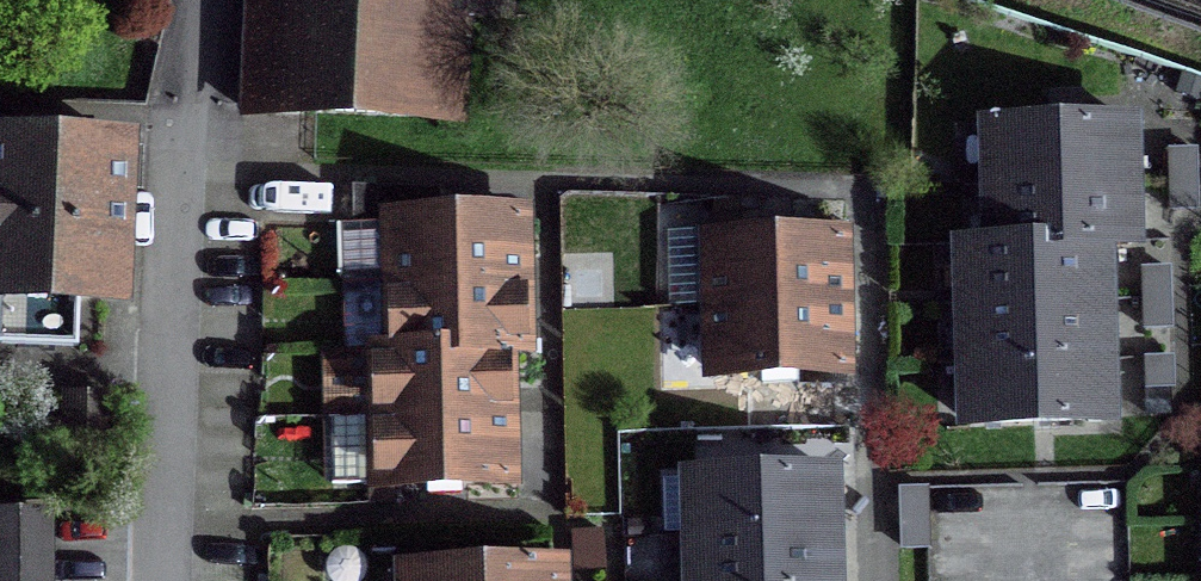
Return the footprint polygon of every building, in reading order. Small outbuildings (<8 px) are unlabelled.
[(281,110),(240,108),(240,110),(457,119),(462,0),(286,0),(281,110)] [(990,246),(960,247),(966,426),(1043,424),(1103,422),(1100,333),(1098,274),(1097,245),(1128,244),(1127,214),(1125,154),(1124,123),(987,128),(990,246)] [(76,299),(116,300),(122,149),(84,147),(85,132),(25,129),(24,145),(0,144),(0,346),(74,349),(76,299)] [(359,353),(361,419),(362,487),(424,485),(424,497),(457,496),(456,484),(506,483),(505,449),(504,416),(504,384),(503,351),(521,351),(520,318),(519,284),(518,251),(518,218),(388,221),(388,287),(376,287),(377,322),(389,322),(389,352),(359,353)] [(791,386),(791,374),(840,373),(840,340),(839,306),(838,273),(837,239),(706,242),(707,276),(695,276),(695,309),(696,343),(708,343),(709,376),(758,375),(758,387),(791,386)] [(690,535),(691,580),(828,580),(828,564),(826,504),(825,474),(661,483),(663,536),(690,535)] [(901,486),(903,548),(930,548),(929,486),(901,486)] [(0,519),(0,580),(39,580),(38,519),(0,519)] [(406,575),(406,580),(553,580),(553,571),(406,575)]
